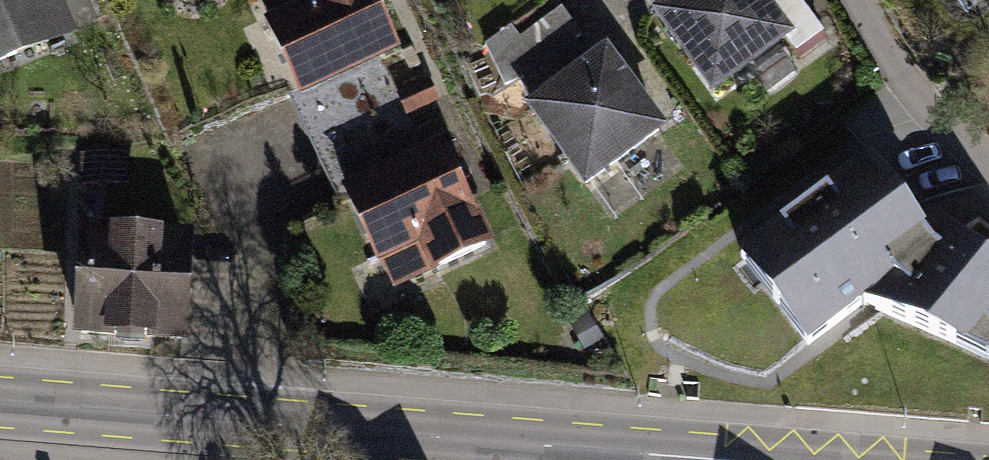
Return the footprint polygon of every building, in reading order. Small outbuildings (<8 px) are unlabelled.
[(63,37),(47,0),(0,0),(0,64),(63,37)] [(317,6),(271,27),(299,89),(329,75),(342,104),(394,80),(380,51),(393,45),(372,0),(314,0),(317,6)] [(661,17),(714,89),(785,36),(796,50),(822,31),(799,0),(683,0),(661,17)] [(506,86),(519,80),(574,40),(580,35),(561,9),(519,39),(511,27),(486,45),(506,86)] [(519,80),(532,109),(586,181),(659,129),(605,57),(593,65),(574,40),(519,80)] [(312,146),(434,90),(429,79),(399,92),(394,80),(342,104),(329,75),(299,89),(288,94),(312,146)] [(349,194),(377,181),(363,151),(415,127),(409,115),(439,102),(434,90),(312,146),(336,199),(349,194)] [(377,181),(349,194),(377,255),(422,235),(437,266),(485,244),(442,151),(429,157),(415,127),(363,151),(377,181)] [(874,154),(747,251),(810,340),(866,300),(988,361),(988,360),(988,266),(922,208),(874,154)] [(88,156),(89,184),(114,183),(113,155),(88,156)] [(186,244),(87,238),(81,331),(181,337),(186,244)] [(584,348),(600,339),(588,319),(572,328),(584,348)]
